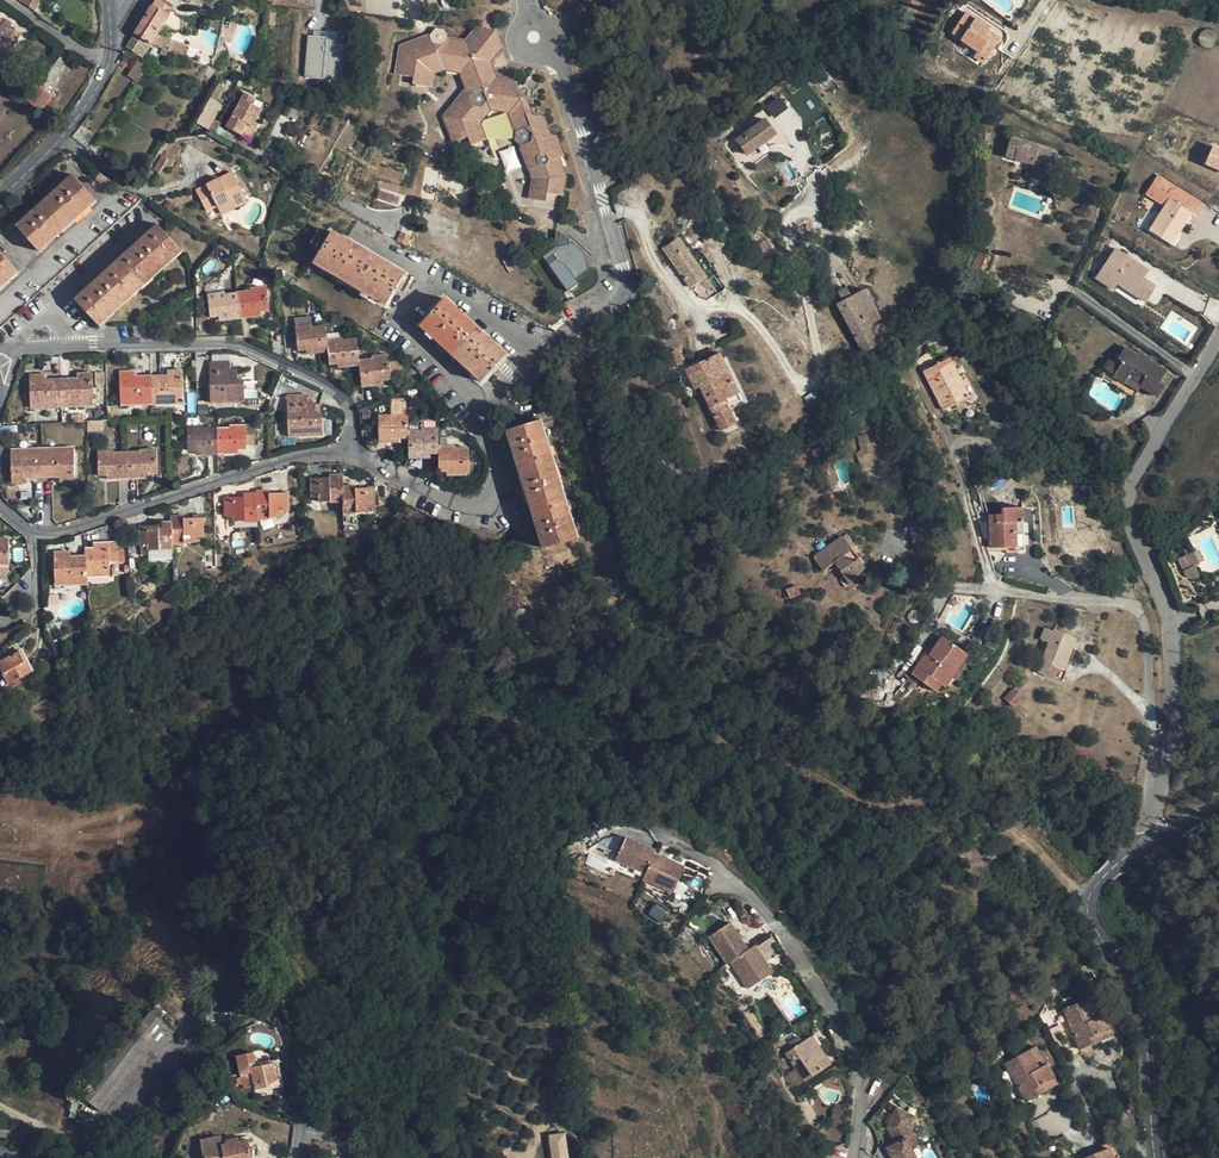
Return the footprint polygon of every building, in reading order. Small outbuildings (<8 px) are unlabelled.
[(19,1),(36,12),(41,0),(20,0),(19,1)] [(147,14),(163,23),(168,16),(166,14),(171,7),(158,0),(156,0),(147,14)] [(440,1),(442,7),(448,9),(453,7),(456,2),(455,0),(441,0),(440,1)] [(1003,36),(966,10),(950,34),(976,52),(972,57),(983,65),(1003,36)] [(147,14),(134,34),(150,44),(163,23),(147,14)] [(1,67),(21,34),(4,22),(0,29),(0,66),(1,67)] [(479,123),(484,116),(490,109),(495,110),(509,112),(516,131),(514,141),(520,145),(533,181),(530,198),(546,201),(547,193),(562,195),(565,177),(558,158),(564,156),(556,137),(550,135),(543,119),(533,117),(531,111),(524,110),(520,98),(514,97),(510,85),(514,82),(496,78),(492,68),(490,62),(494,57),(500,48),(494,31),(477,29),(465,41),(447,38),(444,31),(435,29),(430,36),(401,46),(396,74),(413,77),(412,84),(431,87),(433,73),(444,70),(460,73),(466,90),(444,117),(453,142),(467,137),(470,145),(485,140),(479,123)] [(125,47),(127,49),(142,58),(150,44),(134,34),(125,47)] [(306,36),(304,78),(337,79),(338,37),(306,36)] [(167,50),(174,53),(179,42),(170,39),(169,43),(158,39),(155,46),(160,47),(167,50)] [(174,53),(182,57),(184,52),(187,45),(179,42),(174,53)] [(138,64),(129,79),(137,84),(146,69),(138,64)] [(215,70),(208,67),(204,74),(210,78),(215,70)] [(520,98),(514,82),(510,85),(514,97),(520,98)] [(218,84),(202,114),(204,115),(198,126),(207,131),(217,113),(213,111),(212,109),(212,107),(213,106),(214,105),(215,104),(218,105),(219,106),(223,108),(227,99),(219,94),(223,87),(218,84)] [(52,97),(37,85),(26,100),(41,111),(52,97)] [(281,92),(262,85),(238,135),(256,144),(266,123),(281,92)] [(774,117),(787,107),(778,96),(765,107),(774,117)] [(303,105),(286,98),(262,146),(280,155),(303,105)] [(527,100),(520,98),(524,110),(531,111),(527,100)] [(486,119),(495,110),(490,109),(484,116),(486,119)] [(765,114),(735,134),(745,149),(775,129),(765,114)] [(81,125),(71,137),(83,145),(92,133),(81,125)] [(1010,139),(1005,156),(1031,164),(1030,171),(1044,175),(1050,150),(1010,139)] [(1210,146),(1204,167),(1218,171),(1218,148),(1210,146)] [(506,171),(520,167),(514,147),(499,152),(506,171)] [(102,159),(110,164),(114,159),(106,153),(102,159)] [(162,155),(153,169),(159,173),(168,159),(162,155)] [(435,200),(438,184),(441,170),(426,167),(420,198),(435,200)] [(442,168),(441,170),(438,184),(465,206),(468,191),(442,168)] [(217,180),(209,184),(195,190),(206,210),(216,205),(217,207),(230,201),(231,203),(244,196),(232,172),(217,180)] [(73,176),(16,226),(40,253),(96,202),(73,176)] [(398,204),(400,195),(379,190),(376,199),(398,204)] [(231,203),(234,208),(247,201),(244,196),(231,203)] [(1169,199),(1149,231),(1161,239),(1165,233),(1175,239),(1191,213),(1169,199)] [(221,215),(234,208),(231,203),(230,201),(217,207),(221,215)] [(400,231),(410,236),(417,220),(407,215),(400,231)] [(183,252),(158,226),(76,299),(100,326),(183,252)] [(396,241),(406,246),(410,236),(400,231),(396,241)] [(556,247),(571,242),(556,231),(555,236),(556,247)] [(386,304),(403,275),(330,232),(312,263),(337,277),(338,276),(386,304)] [(1171,245),(1175,239),(1165,233),(1161,239),(1171,245)] [(675,235),(661,245),(689,285),(704,275),(675,235)] [(584,253),(571,242),(556,247),(543,257),(568,292),(579,284),(576,279),(589,270),(584,253)] [(1144,277),(1150,268),(1114,247),(1095,279),(1113,290),(1116,285),(1146,302),(1156,285),(1144,277)] [(977,253),(972,252),(963,273),(968,275),(977,253)] [(978,252),(977,253),(968,275),(981,280),(990,257),(978,252)] [(18,273),(0,253),(0,289),(18,273)] [(984,282),(981,280),(968,275),(963,273),(962,272),(958,281),(981,290),(982,288),(984,283),(984,282)] [(208,294),(210,313),(218,313),(219,317),(219,321),(262,316),(262,313),(261,308),(269,307),(267,287),(251,289),(250,292),(225,294),(224,293),(208,294)] [(841,291),(832,296),(835,301),(844,295),(841,291)] [(844,295),(835,301),(837,304),(832,307),(861,355),(874,347),(863,328),(875,321),(858,292),(845,299),(844,295)] [(505,356),(442,299),(419,324),(460,362),(460,364),(481,382),(505,356)] [(294,317),(295,327),(311,325),(310,315),(294,317)] [(312,328),(311,325),(295,327),(297,345),(306,344),(306,349),(307,353),(327,351),(328,357),(337,356),(338,362),(339,366),(359,364),(358,360),(356,339),(343,341),(343,339),(326,340),(325,327),(312,328)] [(1166,371),(1155,364),(1149,360),(1149,358),(1138,351),(1136,355),(1129,350),(1124,347),(1116,359),(1121,362),(1113,375),(1113,376),(1137,392),(1140,386),(1157,397),(1163,387),(1158,383),(1166,371)] [(677,350),(666,354),(671,367),(683,362),(677,350)] [(917,360),(923,372),(938,364),(931,350),(917,360)] [(719,353),(685,370),(694,390),(700,388),(720,431),(736,424),(725,400),(739,393),(719,353)] [(383,384),(382,379),(382,375),(390,374),(388,355),(372,357),(372,359),(358,360),(359,364),(361,387),(383,384)] [(1151,355),(1149,358),(1149,360),(1155,364),(1158,359),(1151,355)] [(970,397),(960,376),(951,358),(938,364),(923,372),(943,411),(955,405),(970,397)] [(1108,372),(1113,375),(1121,362),(1116,359),(1108,372)] [(229,364),(209,364),(211,403),(245,402),(244,383),(238,383),(237,372),(229,372),(229,364)] [(135,372),(120,372),(121,406),(184,404),(183,371),(168,371),(168,376),(135,377),(135,372)] [(966,373),(960,376),(970,397),(955,405),(958,411),(979,400),(966,373)] [(45,375),(31,376),(31,408),(93,407),(92,374),(78,374),(78,379),(45,380),(45,375)] [(904,387),(907,393),(919,387),(916,381),(904,387)] [(316,416),(315,406),(308,406),(308,397),(287,398),(289,436),(323,435),(322,415),(321,416),(316,416)] [(400,440),(400,436),(400,431),(408,431),(408,414),(406,412),(406,400),(391,400),(390,416),(378,416),(378,440),(400,440)] [(543,548),(577,538),(541,420),(507,430),(543,548)] [(247,451),(247,446),(247,425),(231,426),(231,429),(204,429),(203,427),(189,427),(189,451),(197,451),(197,456),(238,454),(238,451),(247,451)] [(255,425),(247,425),(247,446),(256,446),(255,425)] [(421,431),(408,431),(408,436),(408,458),(430,458),(430,453),(430,447),(438,447),(438,429),(421,429),(421,431)] [(855,453),(862,470),(871,467),(874,465),(867,445),(870,443),(866,434),(857,438),(861,450),(855,453)] [(446,464),(447,470),(447,474),(468,473),(468,450),(454,450),(454,447),(438,447),(438,453),(438,463),(446,464)] [(75,450),(11,451),(12,483),(28,483),(27,478),(59,478),(59,483),(76,482),(75,450)] [(113,452),(98,452),(98,476),(107,475),(107,479),(149,479),(150,474),(158,474),(158,450),(141,450),(141,453),(114,454),(113,452)] [(377,489),(359,489),(353,489),(353,486),(345,487),(345,475),(338,475),(338,478),(333,479),(316,478),(316,499),(325,499),(324,502),(345,502),(346,514),(369,514),(369,509),(377,509),(377,489)] [(244,498),(225,498),(225,516),(233,517),(234,521),(246,521),(246,522),(258,522),(258,519),(269,519),(270,518),(281,518),(281,512),(288,512),(288,495),(269,494),(269,492),(257,491),(257,495),(244,495),(244,498)] [(1016,534),(1023,534),(1022,508),(1002,508),(1001,515),(995,515),(995,523),(989,523),(990,551),(997,551),(997,546),(1016,546),(1016,534)] [(150,551),(172,550),(172,545),(185,544),(184,543),(196,542),(196,537),(204,537),(203,519),(184,519),(184,517),(171,517),(171,523),(160,523),(160,526),(141,526),(141,545),(150,545),(150,551)] [(907,521),(909,533),(925,529),(922,518),(907,521)] [(925,529),(909,533),(912,543),(933,538),(930,528),(925,529)] [(1023,550),(1023,534),(1016,534),(1016,546),(997,546),(997,551),(1023,550)] [(841,537),(835,541),(812,557),(822,571),(834,563),(849,584),(857,577),(856,574),(864,567),(857,558),(844,541),(841,537)] [(849,537),(844,541),(857,558),(861,555),(851,540),(849,537)] [(9,566),(9,539),(0,539),(0,566),(9,566)] [(70,552),(54,553),(55,586),(88,585),(88,577),(110,576),(110,563),(118,563),(125,563),(125,552),(118,553),(117,544),(94,544),(94,549),(86,549),(86,557),(70,558),(70,552)] [(172,558),(172,550),(150,551),(150,559),(172,558)] [(1198,552),(1192,554),(1197,566),(1203,564),(1198,552)] [(1197,566),(1192,554),(1183,557),(1188,570),(1197,566)] [(796,585),(785,589),(789,599),(800,595),(796,585)] [(1052,666),(1062,669),(1070,648),(1074,649),(1076,644),(1072,642),(1074,638),(1054,630),(1052,633),(1042,630),(1039,638),(1049,641),(1039,669),(1049,673),(1052,666)] [(912,674),(935,691),(941,684),(944,686),(967,655),(942,636),(934,648),(938,651),(933,658),(930,656),(920,669),(917,667),(912,674)] [(927,654),(917,667),(920,669),(930,656),(933,658),(938,651),(934,648),(929,655),(927,654)] [(9,684),(34,671),(22,650),(0,662),(0,667),(3,671),(9,684)] [(1066,671),(1062,669),(1052,666),(1049,673),(1039,669),(1037,671),(1062,680),(1066,671)] [(9,684),(3,671),(0,673),(0,681),(4,688),(9,684)] [(1013,689),(1004,699),(1013,707),(1022,697),(1013,689)] [(610,853),(640,867),(649,845),(651,843),(620,829),(610,853)] [(668,885),(679,859),(649,845),(640,867),(638,872),(668,885)] [(726,915),(704,930),(722,958),(726,956),(744,943),(726,915)] [(744,983),(769,966),(750,939),(744,943),(726,956),(744,983)] [(1097,996),(1089,999),(1097,1018),(1105,1015),(1097,996)] [(1097,1018),(1089,999),(1065,1009),(1081,1049),(1114,1036),(1105,1015),(1097,1018)] [(802,1075),(827,1058),(808,1029),(783,1047),(802,1075)] [(1036,1046),(1029,1050),(1038,1067),(1045,1064),(1036,1046)] [(1046,1064),(1045,1064),(1038,1067),(1029,1050),(1005,1063),(1026,1101),(1057,1083),(1046,1064)] [(279,1083),(275,1064),(255,1067),(252,1051),(237,1054),(244,1088),(248,1087),(249,1089),(255,1088),(279,1083)] [(909,1149),(907,1145),(910,1135),(905,1128),(910,1117),(893,1109),(885,1128),(893,1146),(886,1150),(891,1157),(914,1157),(909,1149)] [(566,1131),(547,1133),(550,1157),(569,1157),(566,1131)] [(915,1145),(910,1135),(907,1145),(909,1149),(915,1145)] [(222,1145),(225,1157),(251,1157),(247,1140),(238,1141),(237,1137),(226,1139),(226,1144),(222,1145)] [(1106,1150),(1111,1148),(1115,1157),(1121,1157),(1114,1140),(1103,1144),(1106,1150)] [(1111,1148),(1106,1150),(1086,1157),(1115,1157),(1111,1148)]
